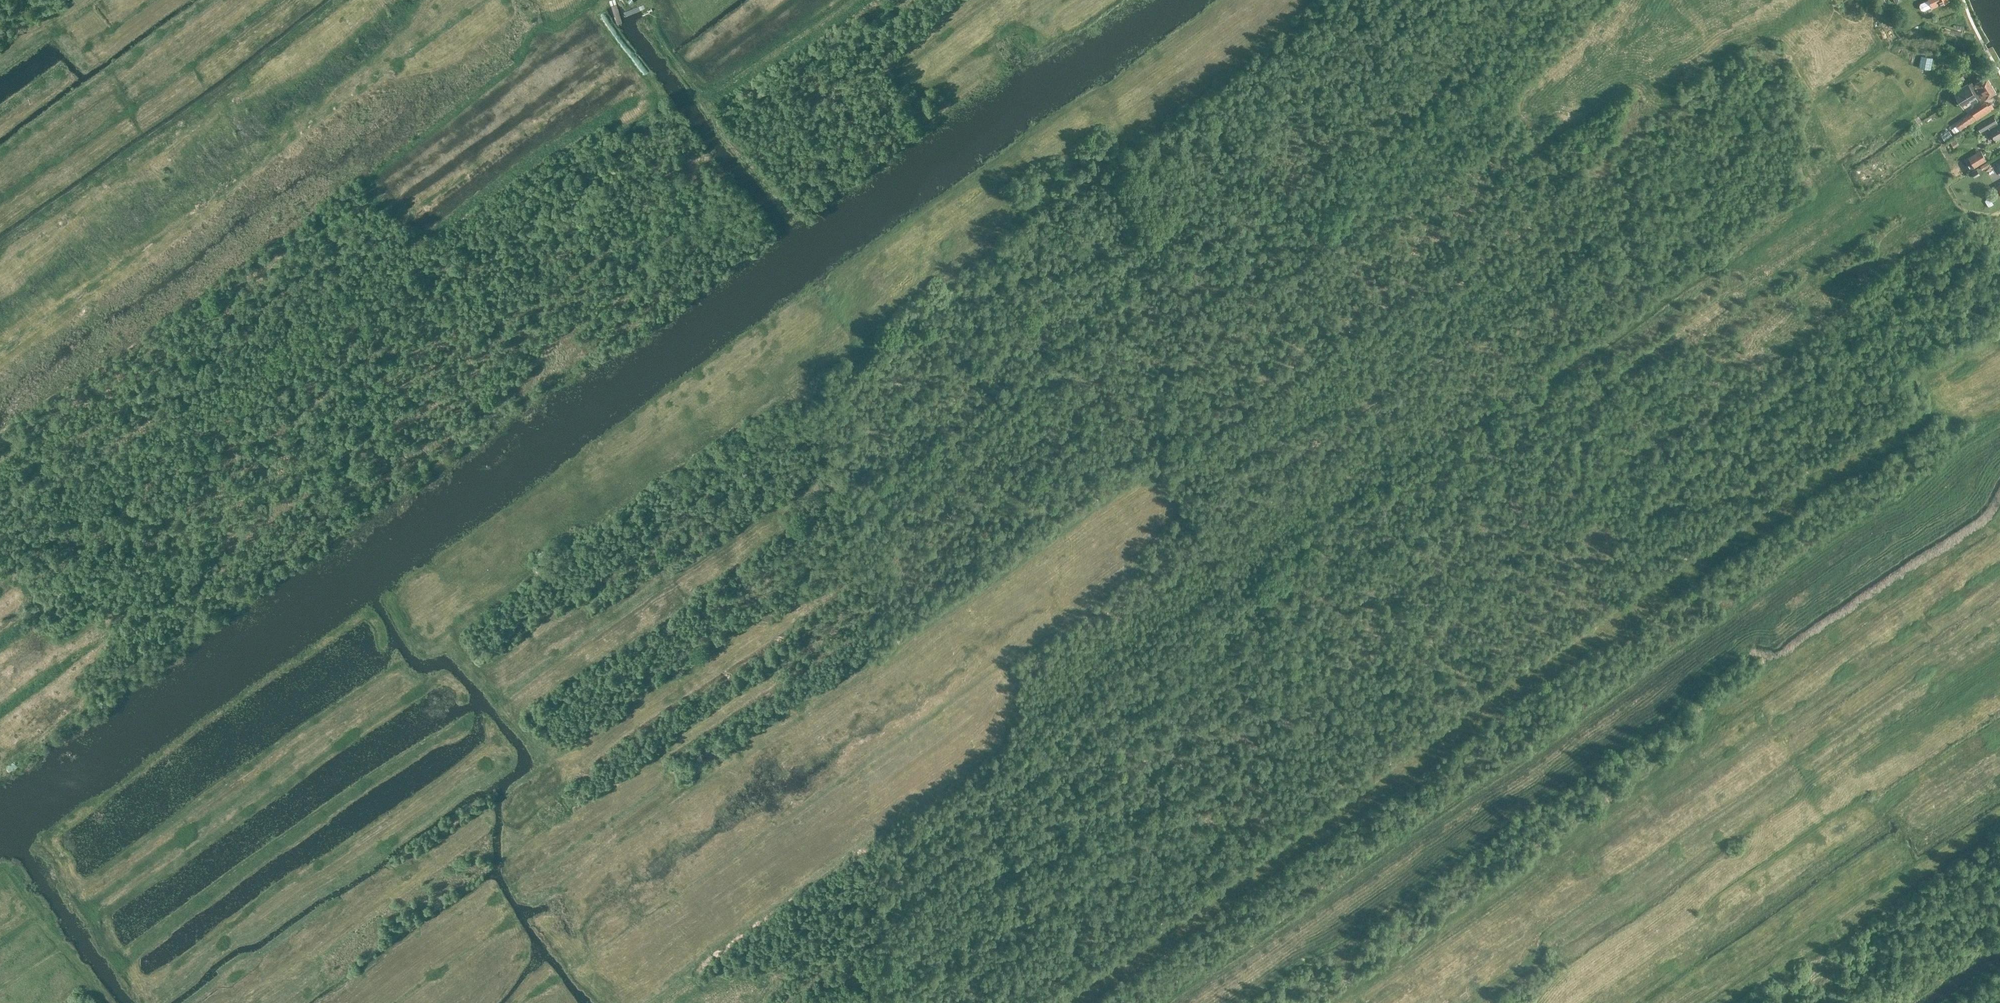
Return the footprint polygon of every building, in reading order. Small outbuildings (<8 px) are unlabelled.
[(1924,12),(1937,5),(1937,6),(1949,1),(1949,0),(1929,0),(1920,4),(1924,12)] [(1970,83),(1953,93),(1960,105),(1969,99),(1972,104),(1980,99),(1981,101),(1996,92),(1987,78),(1973,87),(1970,83)] [(1971,113),(1976,121),(1990,111),(1993,109),(1989,102),(1986,105),(1985,103),(1971,113)] [(1976,125),(1980,132),(1988,127),(1989,129),(1996,141),(1999,139),(1999,123),(1998,124),(1996,123),(1998,122),(1993,115),(1976,125)] [(1955,139),(1950,142),(1954,148),(1959,144),(1955,139)] [(1974,168),(1986,161),(1980,150),(1968,157),(1974,168)]
